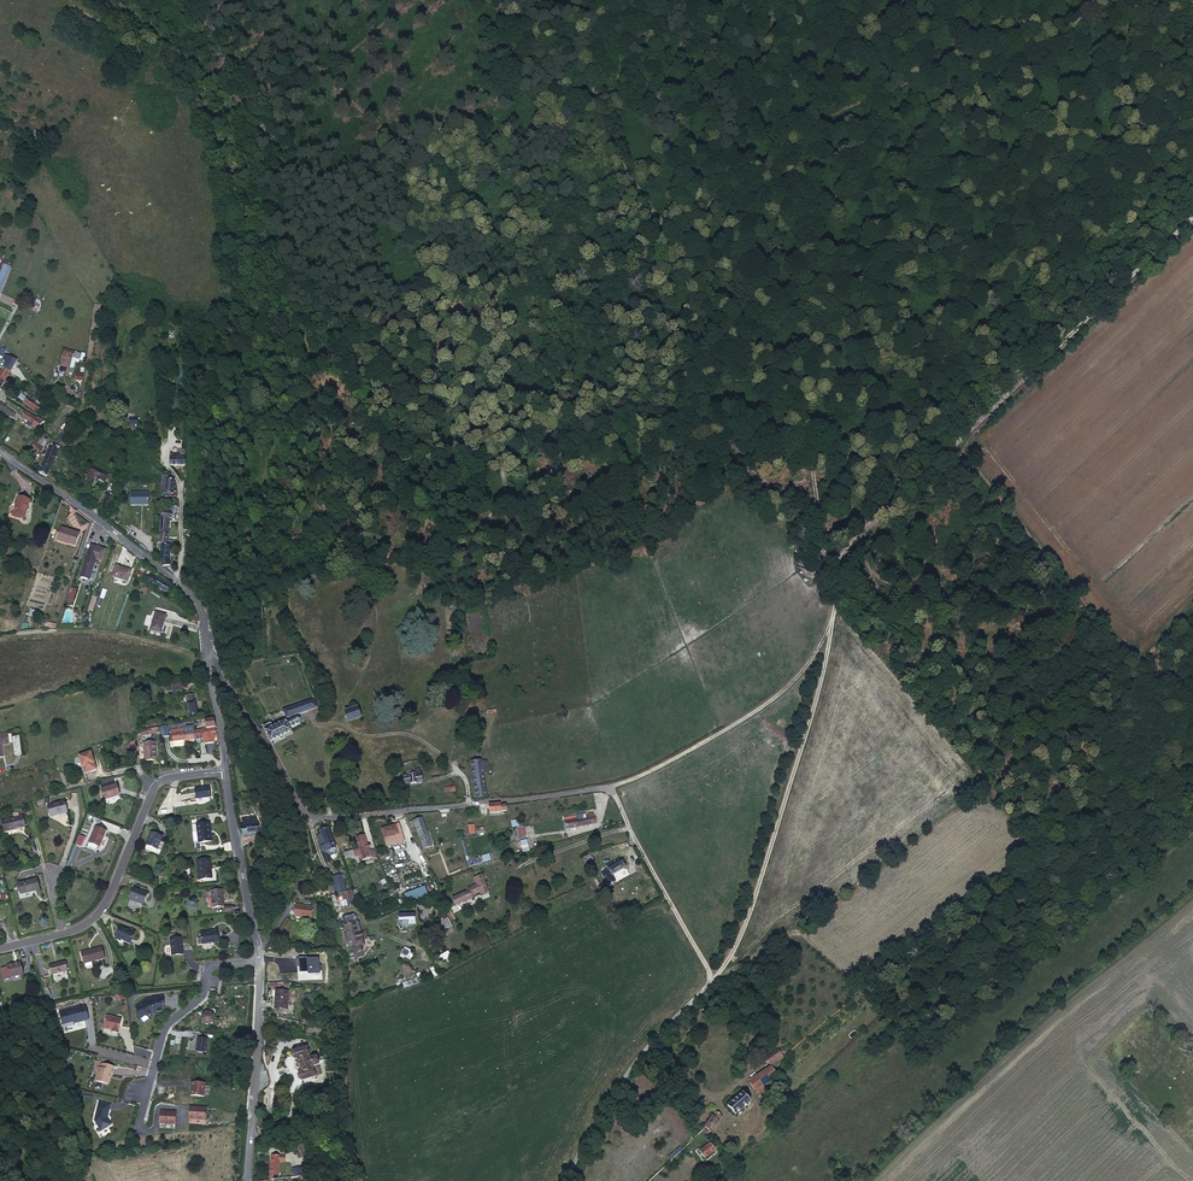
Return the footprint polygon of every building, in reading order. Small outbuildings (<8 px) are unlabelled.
[(35,130),(31,138),(36,140),(40,133),(35,130)] [(0,273),(0,294),(10,269),(3,266),(0,273)] [(65,371),(69,359),(70,355),(62,352),(56,368),(65,371)] [(1,371),(8,375),(14,363),(6,360),(5,363),(1,371)] [(19,378),(24,373),(18,368),(13,373),(19,378)] [(24,402),(27,397),(20,394),(18,399),(24,402)] [(26,400),(22,405),(36,415),(42,408),(37,405),(36,407),(26,400)] [(12,417),(14,413),(7,408),(4,412),(12,417)] [(46,410),(42,417),(46,419),(50,412),(46,410)] [(20,419),(31,428),(35,423),(24,415),(20,419)] [(40,427),(35,423),(31,428),(30,429),(36,433),(40,427)] [(31,450),(36,454),(41,448),(35,444),(31,450)] [(45,478),(60,448),(51,445),(38,474),(45,478)] [(169,466),(184,467),(184,458),(184,455),(170,454),(169,466)] [(88,467),(82,483),(89,486),(92,478),(99,481),(98,483),(104,485),(107,475),(88,467)] [(161,495),(168,496),(169,492),(172,493),(174,478),(166,476),(166,473),(162,473),(161,495)] [(131,492),(130,506),(149,507),(149,493),(131,492)] [(16,498),(10,516),(21,520),(28,502),(16,498)] [(106,509),(109,515),(116,500),(111,498),(106,509)] [(160,512),(159,541),(162,541),(168,542),(169,533),(166,533),(167,519),(176,520),(178,507),(171,506),(170,513),(160,512)] [(60,529),(56,542),(75,547),(79,535),(60,529)] [(162,541),(159,541),(162,564),(164,564),(165,571),(172,568),(170,564),(172,544),(168,542),(162,541)] [(90,546),(80,578),(89,580),(96,559),(102,561),(105,551),(90,546)] [(114,566),(111,577),(127,582),(131,571),(114,566)] [(150,574),(145,583),(154,588),(155,587),(165,593),(168,588),(158,582),(159,579),(150,574)] [(155,612),(149,631),(159,634),(165,615),(155,612)] [(171,680),(172,688),(181,688),(181,680),(171,680)] [(189,704),(190,717),(199,716),(198,703),(197,703),(196,696),(189,697),(190,704),(189,704)] [(283,710),(285,718),(317,708),(315,701),(283,710)] [(345,712),(348,722),(358,718),(355,709),(345,712)] [(206,720),(206,729),(215,728),(214,719),(206,720)] [(269,724),(261,728),(268,742),(282,735),(289,732),(288,730),(297,725),(299,723),(299,722),(299,721),(297,720),(296,720),(286,725),(284,723),(273,728),(269,724)] [(194,737),(195,741),(202,740),(203,745),(213,744),(213,737),(216,737),(215,728),(206,729),(200,730),(193,731),(194,737)] [(157,731),(139,736),(141,742),(150,740),(150,738),(158,736),(157,731)] [(185,742),(195,741),(194,737),(193,731),(184,732),(185,742)] [(185,742),(184,732),(183,733),(168,735),(168,740),(171,740),(171,744),(185,742)] [(14,738),(15,757),(23,756),(22,738),(14,738)] [(156,747),(143,748),(145,765),(157,765),(156,747)] [(78,760),(83,777),(95,774),(91,761),(89,762),(88,757),(78,760)] [(491,773),(489,764),(482,765),(482,761),(471,763),(475,798),(485,797),(483,774),(491,773)] [(407,785),(423,782),(422,768),(416,768),(416,771),(410,771),(411,775),(407,776),(407,785)] [(103,802),(119,798),(117,788),(100,791),(103,802)] [(197,790),(198,801),(213,799),(212,789),(197,790)] [(66,804),(49,808),(52,819),(68,815),(66,804)] [(488,808),(488,809),(490,816),(501,814),(501,813),(500,806),(499,806),(488,808)] [(25,825),(23,815),(9,818),(2,820),(4,830),(11,829),(25,825)] [(595,825),(595,822),(594,818),(594,815),(566,820),(568,830),(595,825)] [(241,834),(245,833),(258,830),(254,817),(243,820),(244,825),(239,827),(241,834)] [(421,841),(430,839),(424,819),(412,822),(413,829),(417,828),(421,841)] [(518,820),(511,821),(512,828),(519,827),(518,820)] [(469,835),(476,834),(475,825),(468,825),(469,835)] [(393,826),(379,831),(383,840),(396,835),(393,826)] [(516,828),(519,838),(526,836),(524,826),(516,828)] [(196,846),(196,847),(209,846),(207,827),(194,828),(195,836),(196,846)] [(94,829),(88,844),(97,848),(99,849),(105,833),(94,829)] [(266,832),(259,833),(258,834),(260,842),(268,840),(266,832)] [(320,858),(321,865),(327,864),(326,861),(329,860),(329,858),(334,857),(333,855),(334,855),(330,834),(328,834),(327,832),(322,833),(323,835),(321,835),(322,839),(319,839),(320,842),(318,842),(319,852),(320,858)] [(82,847),(86,838),(79,835),(76,845),(82,847)] [(158,852),(161,844),(163,839),(153,835),(149,848),(153,849),(158,852)] [(360,861),(369,859),(363,838),(355,840),(357,848),(351,850),(353,854),(358,852),(360,861)] [(430,839),(421,841),(424,851),(433,849),(430,839)] [(520,841),(523,854),(530,852),(527,839),(520,841)] [(381,854),(381,852),(377,853),(379,860),(391,857),(390,852),(381,854)] [(481,856),(484,864),(492,861),(490,854),(481,856)] [(592,859),(584,863),(589,871),(596,867),(592,859)] [(608,870),(601,874),(608,887),(615,883),(612,878),(626,870),(620,859),(606,867),(608,870)] [(196,864),(198,883),(210,881),(208,863),(196,864)] [(398,874),(390,876),(391,884),(399,883),(398,874)] [(468,890),(469,893),(471,896),(480,891),(481,894),(489,891),(482,875),(475,878),(478,885),(468,890)] [(326,880),(331,896),(344,892),(340,876),(326,880)] [(38,881),(20,886),(22,896),(40,891),(38,881)] [(132,891),(128,901),(143,907),(147,897),(132,891)] [(472,898),(471,896),(469,893),(454,900),(456,905),(472,898)] [(224,912),(222,894),(210,896),(212,913),(224,912)] [(407,896),(403,897),(406,904),(420,898),(420,895),(409,899),(407,896)] [(310,908),(293,907),(292,918),(310,919),(310,908)] [(347,917),(338,920),(343,937),(345,936),(346,936),(348,942),(352,941),(351,939),(354,938),(352,934),(357,932),(355,927),(351,928),(347,917)] [(450,920),(441,924),(444,932),(453,929),(450,920)] [(124,929),(119,939),(133,945),(137,935),(124,929)] [(203,947),(203,948),(222,947),(221,934),(202,935),(202,942),(203,947)] [(181,938),(170,939),(171,956),(183,955),(181,938)] [(84,966),(104,961),(102,950),(81,955),(84,966)] [(319,956),(296,958),(297,967),(301,966),(301,972),(307,972),(308,974),(320,973),(319,956)] [(8,965),(11,978),(24,975),(22,962),(8,965)] [(51,975),(67,971),(65,962),(49,965),(51,975)] [(386,989),(397,985),(395,980),(384,984),(386,989)] [(287,1011),(288,994),(277,993),(276,1010),(287,1011)] [(146,1003),(136,1008),(139,1012),(137,1013),(137,1017),(140,1021),(146,1016),(147,1017),(148,1017),(151,1015),(155,1015),(154,1013),(161,1012),(164,1009),(163,998),(158,999),(149,1000),(150,1002),(147,1003),(146,1003)] [(90,1020),(85,1005),(82,1006),(81,1005),(58,1012),(62,1025),(74,1022),(74,1024),(90,1020)] [(203,1014),(201,1026),(214,1029),(216,1017),(203,1014)] [(124,1022),(109,1018),(106,1030),(114,1032),(114,1034),(120,1035),(124,1022)] [(209,1039),(198,1038),(197,1050),(202,1052),(207,1052),(209,1039)] [(306,1049),(294,1052),(293,1053),(292,1054),(292,1056),(292,1058),(293,1060),(295,1061),(297,1061),(301,1073),(299,1074),(298,1075),(298,1076),(298,1078),(299,1080),(301,1081),(302,1082),(315,1078),(313,1070),(311,1070),(311,1069),(311,1068),(311,1067),(317,1066),(315,1057),(308,1059),(307,1058),(308,1057),(309,1056),(306,1049)] [(766,1067),(780,1060),(776,1053),(763,1060),(766,1067)] [(113,1078),(115,1069),(103,1066),(102,1071),(100,1071),(97,1083),(109,1086),(110,1085),(111,1082),(110,1080),(111,1077),(112,1077),(113,1078)] [(776,1077),(770,1069),(749,1083),(754,1091),(756,1090),(758,1093),(773,1084),(771,1081),(776,1077)] [(204,1083),(190,1082),(189,1096),(203,1098),(204,1083)] [(743,1094),(729,1105),(735,1113),(749,1102),(743,1094)] [(110,1105),(98,1102),(94,1120),(101,1132),(112,1126),(107,1119),(110,1105)] [(204,1121),(205,1108),(188,1107),(187,1119),(204,1121)] [(694,1114),(697,1118),(703,1112),(700,1109),(694,1114)] [(175,1125),(176,1112),(159,1111),(158,1124),(175,1125)] [(715,1112),(712,1117),(720,1123),(723,1118),(715,1112)] [(720,1123),(712,1117),(708,1121),(716,1127),(720,1123)] [(716,1127),(708,1121),(703,1127),(704,1128),(705,1128),(710,1132),(712,1133),(716,1127)] [(704,1128),(702,1130),(706,1137),(712,1133),(710,1132),(705,1128),(704,1128)] [(305,1157),(309,1155),(307,1149),(309,1148),(305,1141),(295,1146),(300,1154),(302,1152),(305,1157)] [(709,1146),(698,1153),(703,1160),(714,1152),(709,1146)] [(268,1157),(269,1180),(274,1180),(274,1177),(277,1176),(276,1163),(283,1162),(283,1156),(268,1157)] [(288,1173),(288,1179),(299,1179),(302,1179),(302,1171),(294,1171),(294,1173),(288,1173)]
